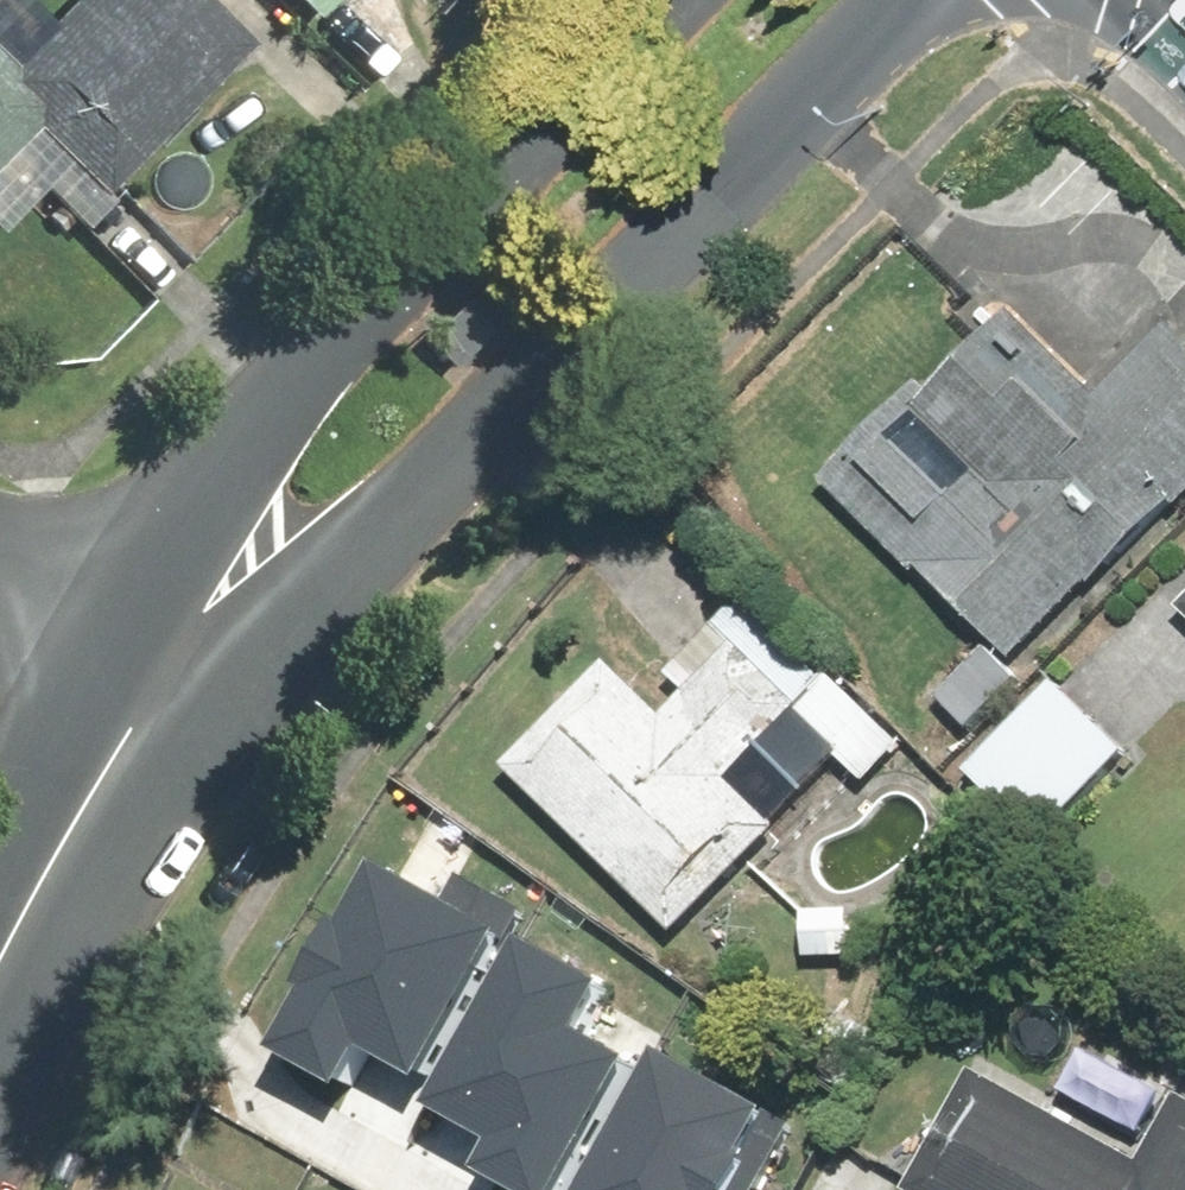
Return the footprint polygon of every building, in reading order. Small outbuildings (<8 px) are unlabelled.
[(115,179),(264,29),(235,0),(63,0),(0,63),(0,66),(115,179)] [(329,15),(344,0),(313,0),(329,15)] [(12,218),(77,153),(0,76),(0,206),(12,218)] [(771,420),(1026,672),(1184,512),(1184,317),(1183,314),(1109,389),(1018,299),(938,380),(874,317),(771,420)] [(628,644),(515,755),(688,929),(897,722),(760,584),(663,679),(628,644)] [(1064,669),(974,759),(1053,838),(1143,748),(1064,669)] [(390,857),(283,1041),(352,1081),(373,1045),(428,1077),(514,929),(390,857)] [(452,1099),(513,1135),(492,1169),(527,1189),(568,1189),(647,1057),(593,1025),(619,982),(547,939),(452,1099)] [(905,1184),(915,1189),(1184,1189),(1184,1091),(1153,1147),(979,1052),(905,1184)] [(604,1189),(751,1189),(793,1115),(681,1053),(604,1189)]
